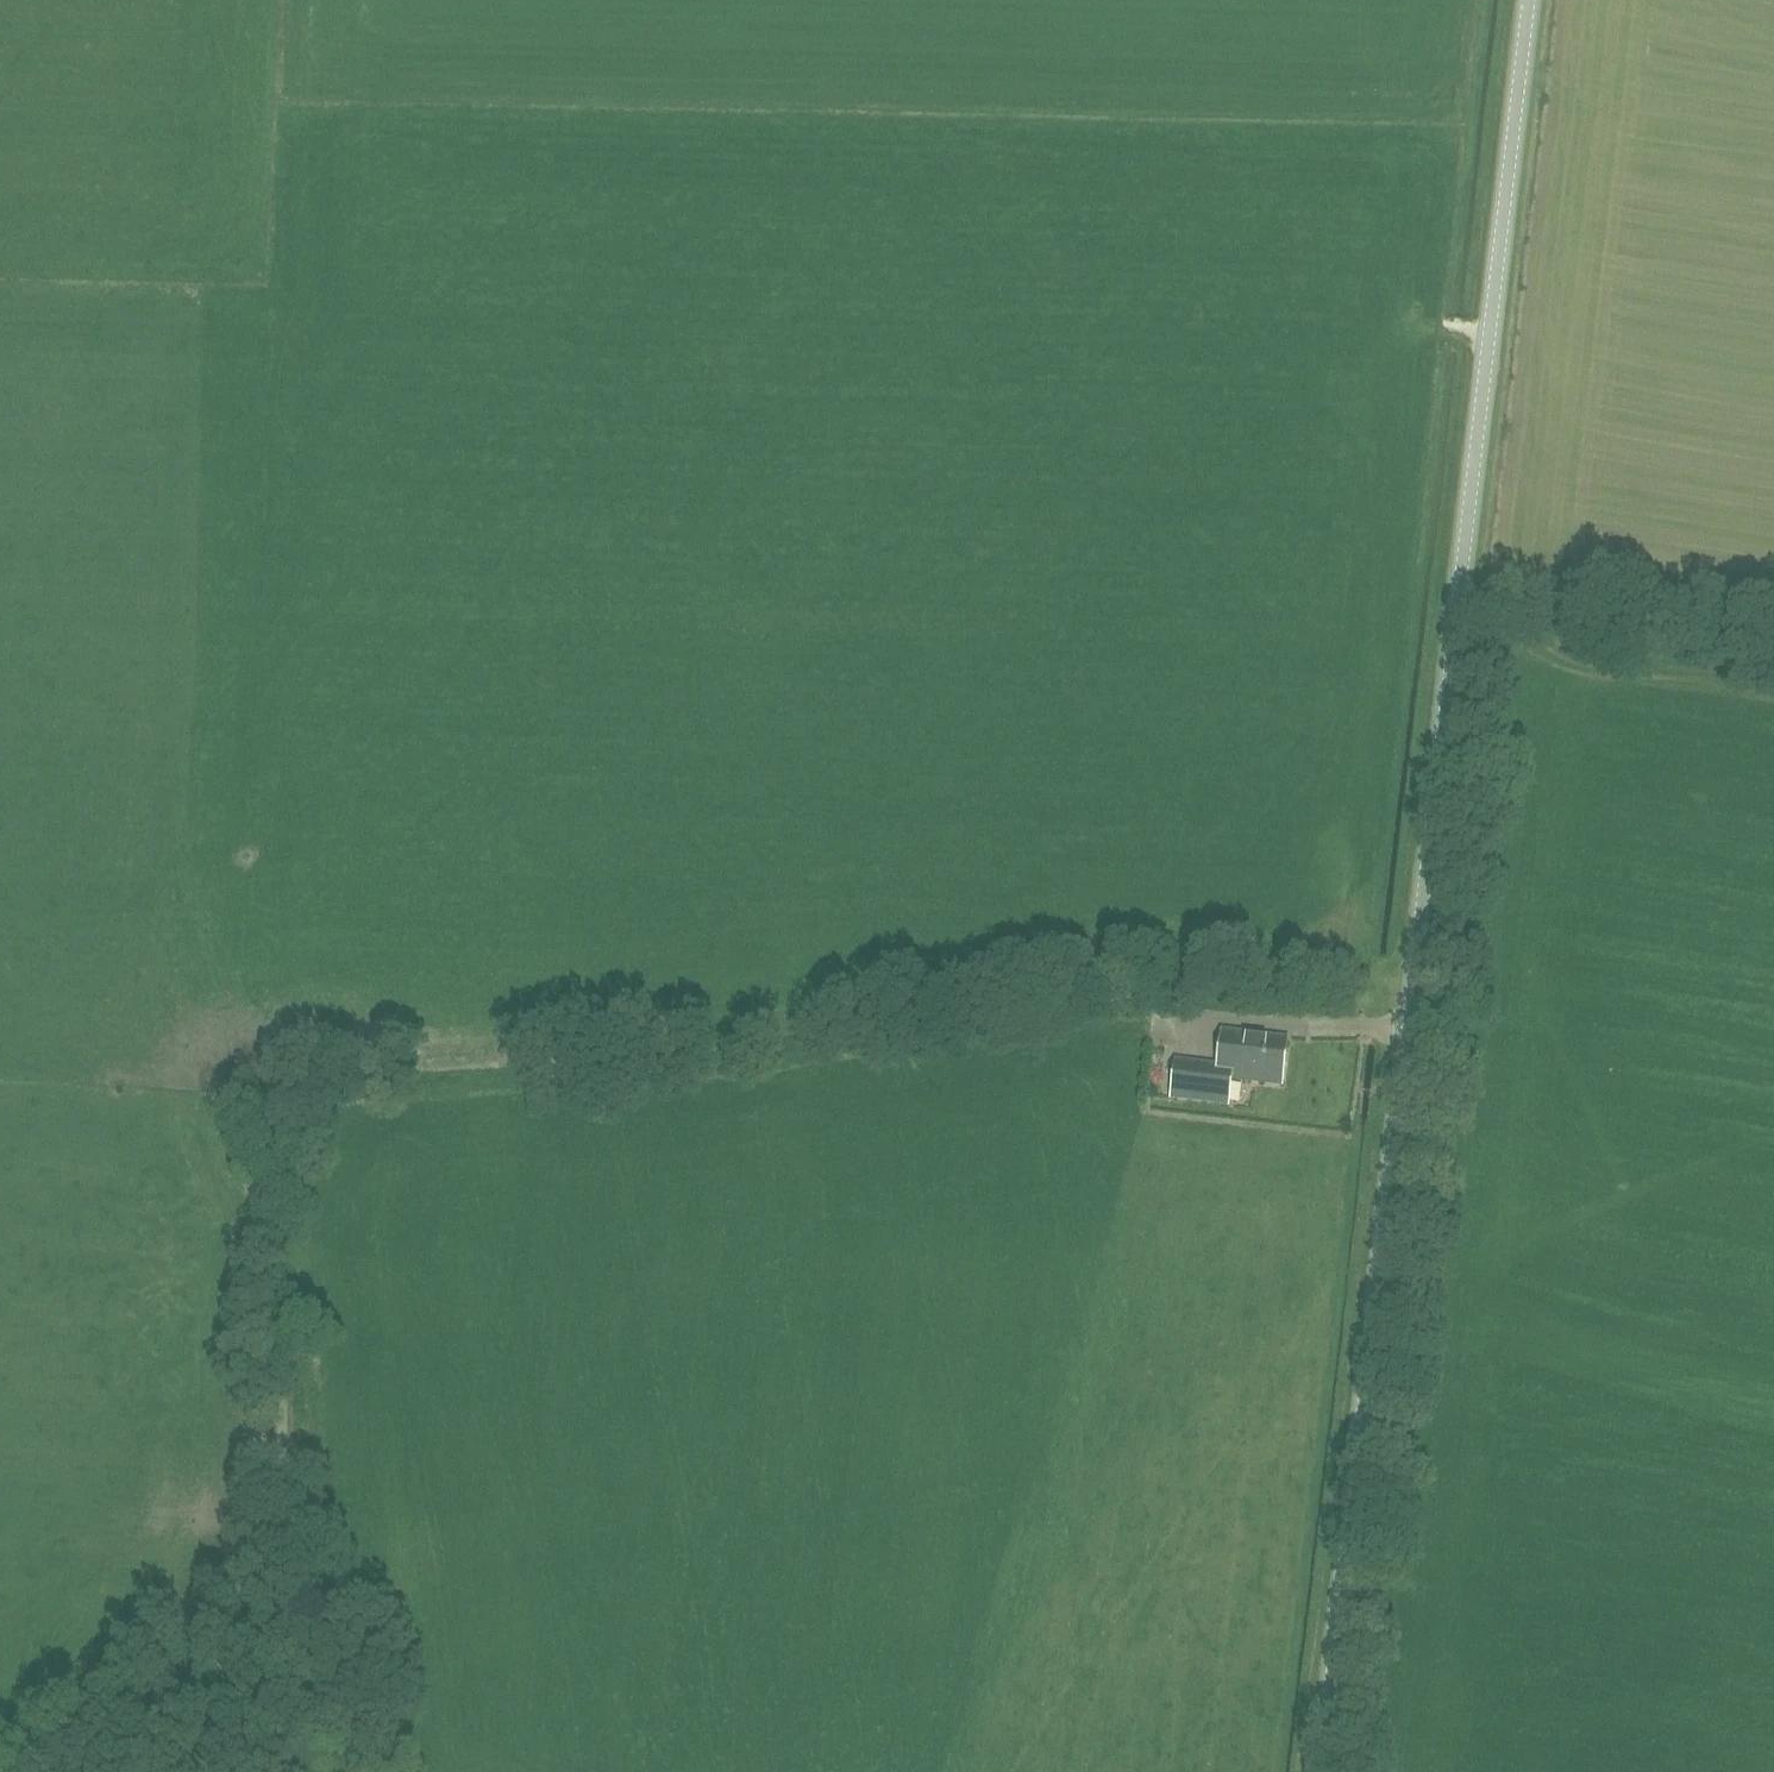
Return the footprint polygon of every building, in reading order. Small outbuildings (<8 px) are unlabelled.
[(1281,1085),(1287,1042),(1222,1034),(1218,1068),(1177,1063),(1173,1098),(1228,1105),(1231,1079),(1281,1085)]
